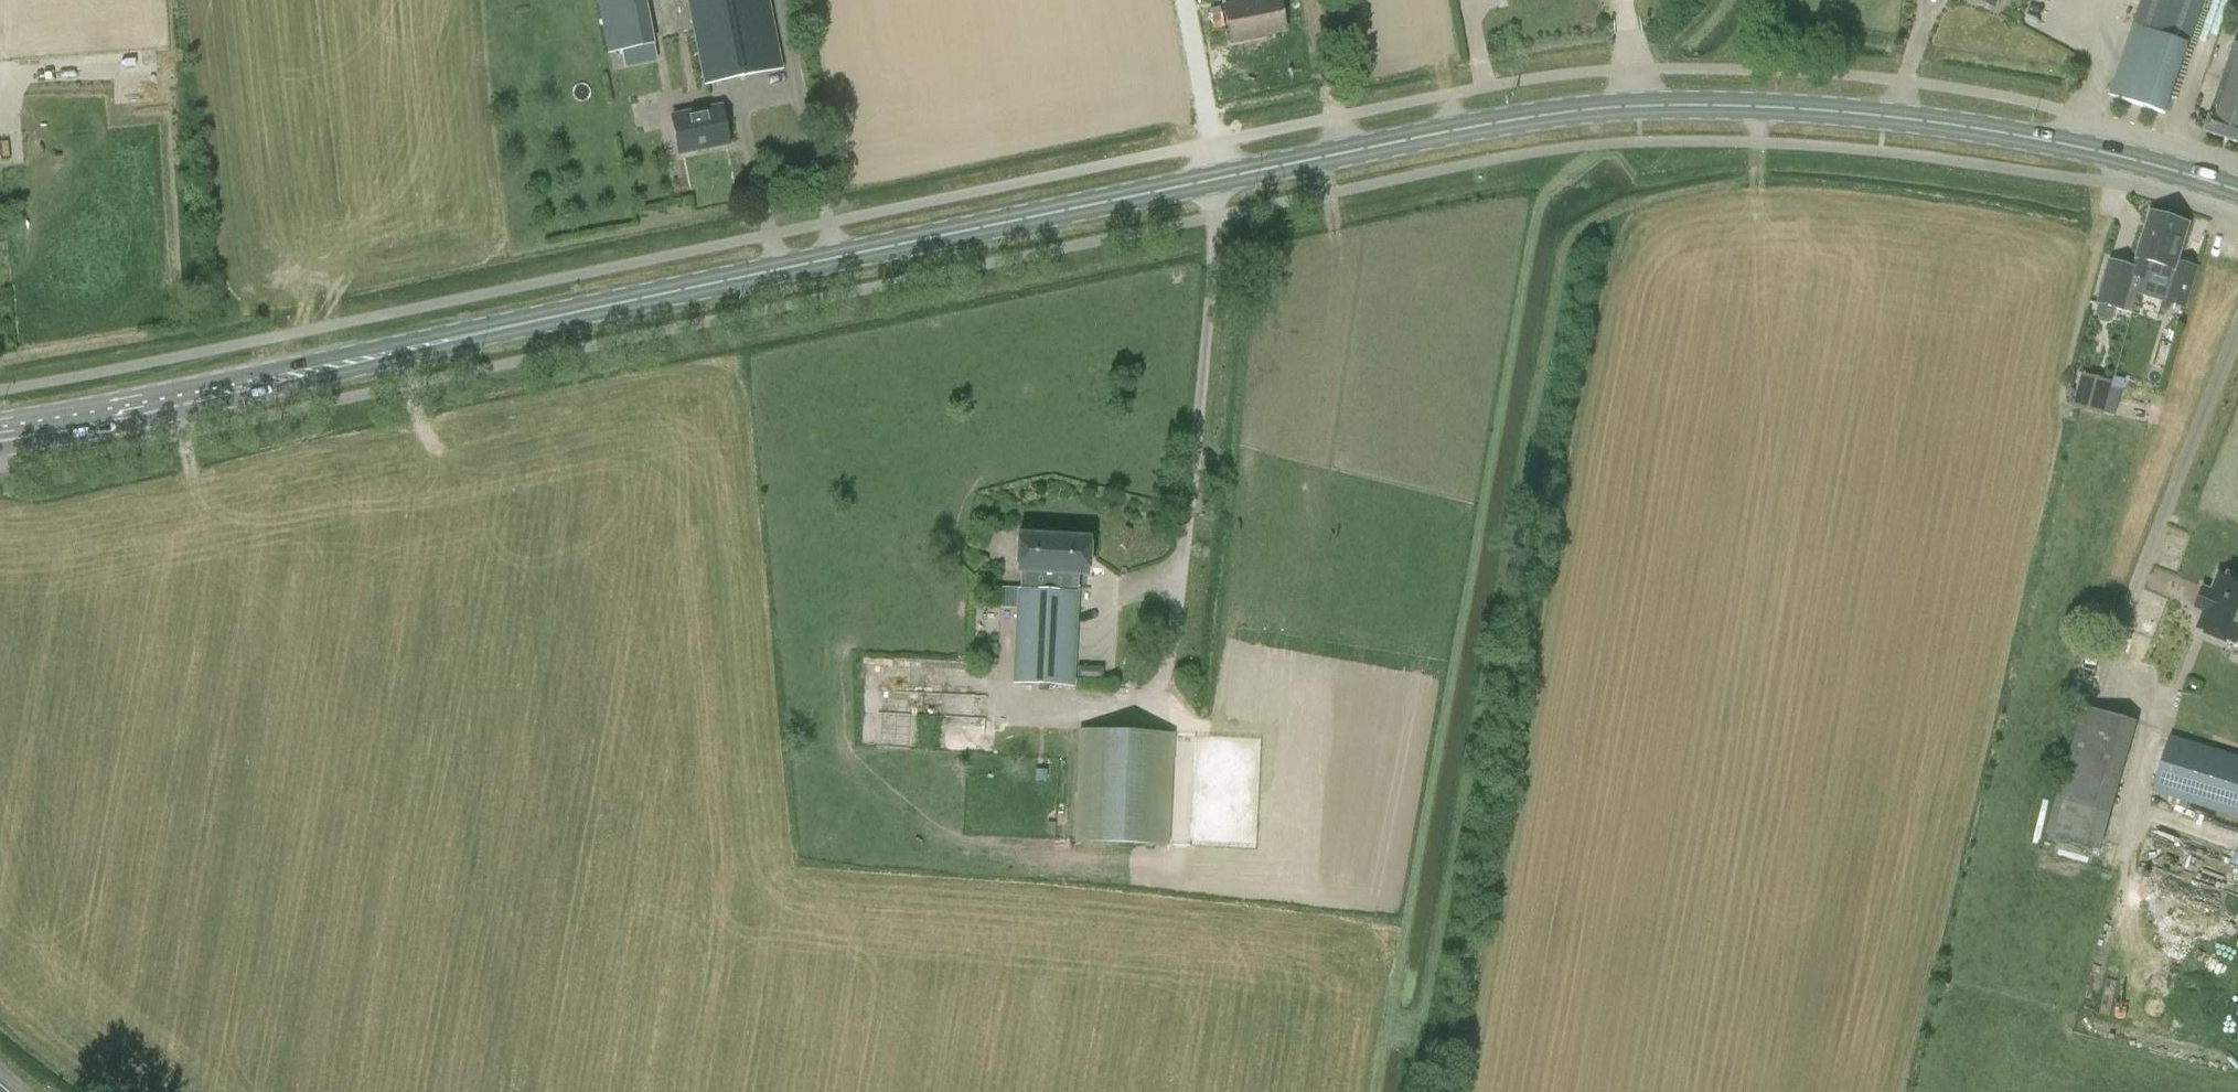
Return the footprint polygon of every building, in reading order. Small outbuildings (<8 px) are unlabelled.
[(607,51),(624,49),(627,65),(660,59),(651,0),(599,0),(607,51)] [(704,85),(783,69),(770,0),(687,0),(704,85)] [(1224,5),(1231,42),(1241,40),(1240,37),(1285,29),(1280,0),(1254,0),(1224,5)] [(2108,91),(2163,109),(2199,0),(2138,0),(2108,91)] [(2235,42),(2204,131),(2237,142),(2237,43),(2235,42)] [(721,106),(672,116),(679,152),(729,142),(721,106)] [(2113,317),(2116,307),(2131,312),(2141,281),(2168,289),(2165,301),(2186,307),(2196,274),(2175,268),(2189,222),(2151,210),(2134,264),(2111,257),(2098,301),(2100,302),(2096,313),(2100,317),(2109,320),(2113,317)] [(2083,372),(2073,406),(2104,415),(2113,381),(2083,372)] [(2160,395),(2114,383),(2106,412),(2152,424),(2160,395)] [(1015,682),(1072,684),(1077,585),(1076,585),(1077,573),(1087,574),(1089,537),(1018,533),(1016,570),(1020,570),(1018,588),(1015,682)] [(2198,627),(2206,631),(2205,633),(2225,642),(2226,639),(2234,642),(2237,634),(2237,578),(2229,575),(2228,578),(2220,574),(2214,589),(2213,591),(2209,589),(2201,609),(2205,610),(2204,613),(2198,627)] [(1079,665),(1078,675),(1103,676),(1104,667),(1079,665)] [(2083,705),(2046,833),(2099,849),(2136,720),(2083,705)] [(1200,765),(1173,764),(1174,732),(1079,727),(1074,840),(1170,844),(1171,803),(1199,804),(1200,765)] [(2154,789),(2237,813),(2237,755),(2170,735),(2154,789)]
